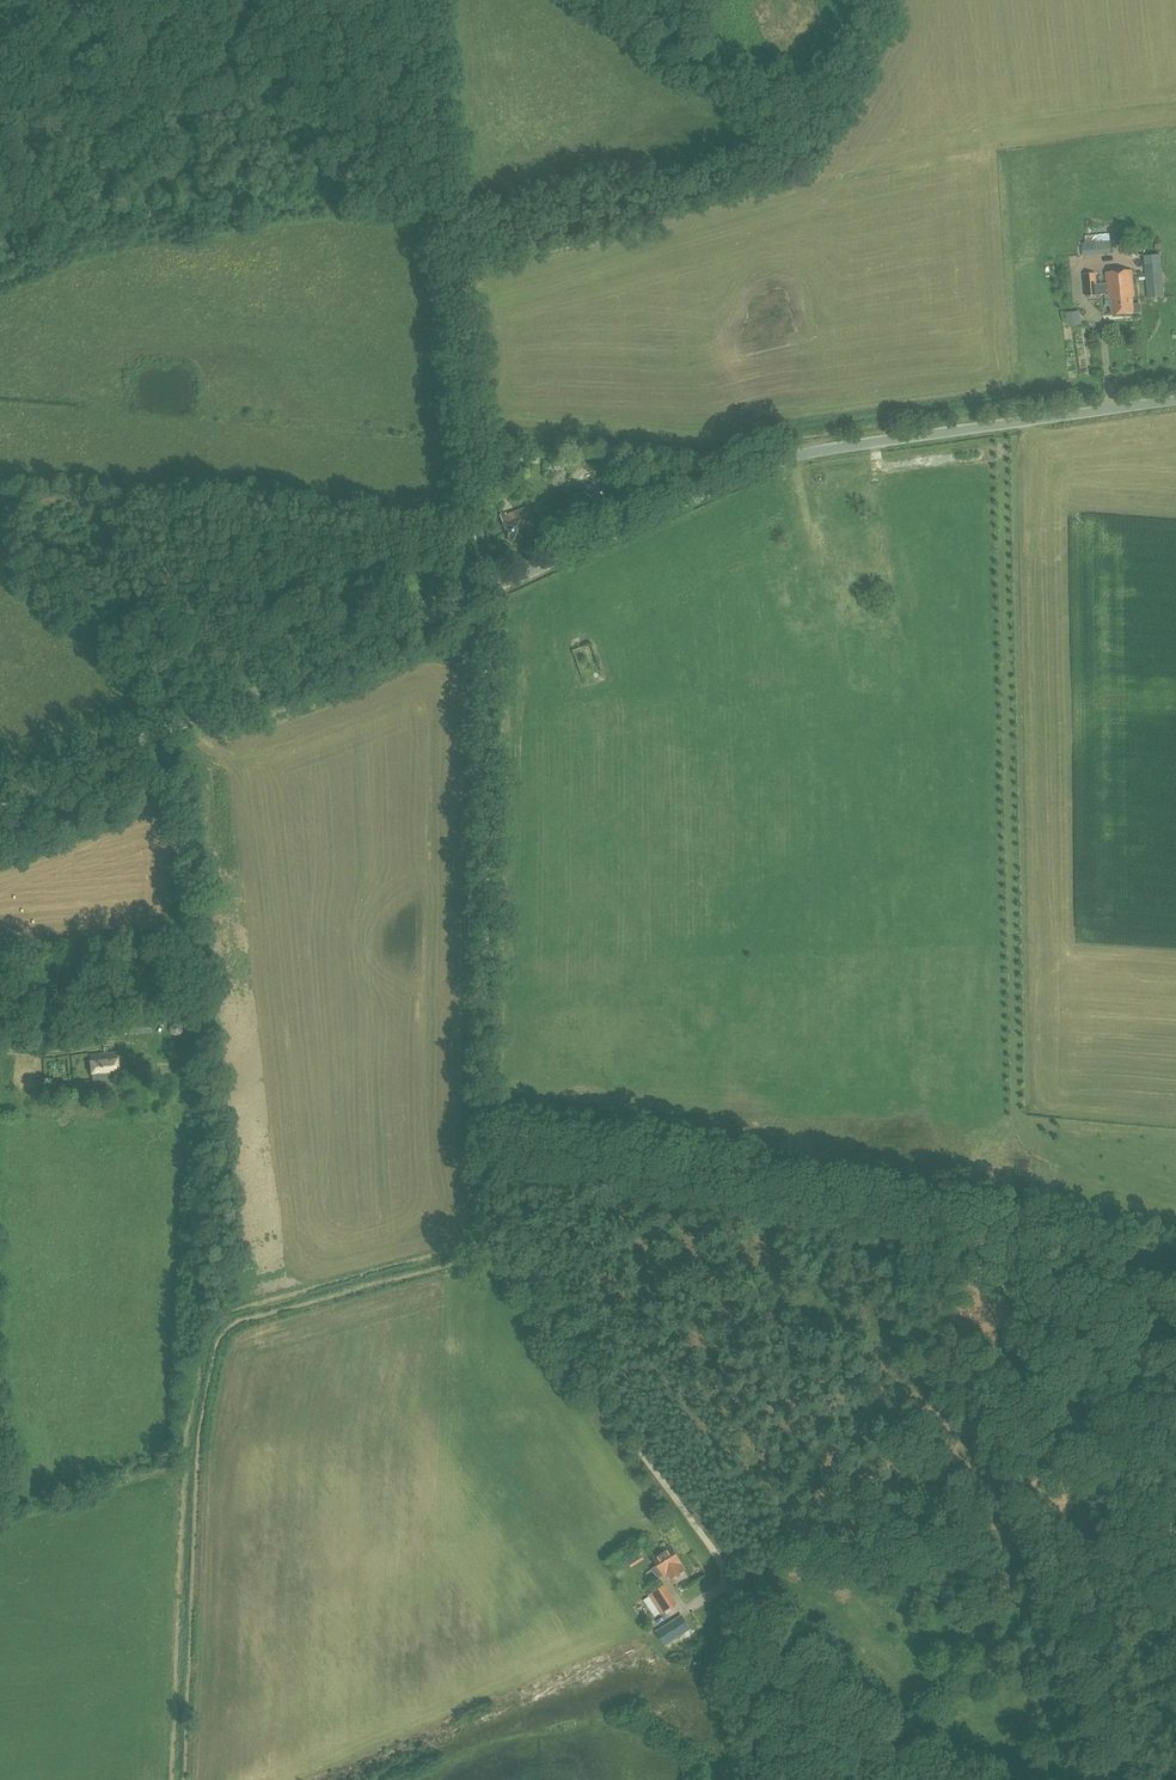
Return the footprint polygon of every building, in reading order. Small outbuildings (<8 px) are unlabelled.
[(1081,243),(1082,256),(1111,253),(1110,233),(1085,235),(1085,243),(1081,243)] [(1163,262),(1162,254),(1144,256),(1145,264),(1163,262)] [(1111,298),(1112,315),(1133,313),(1132,296),(1134,296),(1132,270),(1106,272),(1107,283),(1096,284),(1095,273),(1084,274),(1086,296),(1108,294),(1109,298),(1111,298)] [(1146,274),(1148,298),(1165,296),(1163,273),(1146,274)] [(1067,322),(1074,326),(1080,325),(1078,312),(1065,314),(1066,316),(1067,322)] [(611,476),(586,492),(593,503),(618,486),(611,476)] [(154,484),(155,497),(167,496),(166,483),(154,484)] [(493,486),(497,497),(506,494),(504,488),(501,483),(493,486)] [(568,508),(587,505),(585,493),(566,495),(568,508)] [(501,516),(509,539),(527,533),(535,530),(527,507),(501,516)] [(267,701),(282,694),(277,685),(262,692),(267,701)] [(129,1022),(130,1034),(152,1032),(150,1021),(129,1022)] [(90,1054),(92,1080),(119,1077),(116,1051),(90,1054)] [(134,1063),(135,1077),(151,1075),(150,1062),(134,1063)] [(615,1208),(627,1205),(622,1188),(610,1192),(615,1208)] [(652,1569),(658,1579),(667,1573),(671,1579),(685,1569),(681,1564),(682,1563),(670,1545),(652,1557),(658,1565),(652,1569)] [(646,1554),(629,1560),(633,1570),(650,1564),(646,1554)] [(649,1595),(661,1614),(677,1603),(665,1585),(649,1595)] [(656,1632),(665,1645),(691,1629),(682,1615),(656,1632)]
